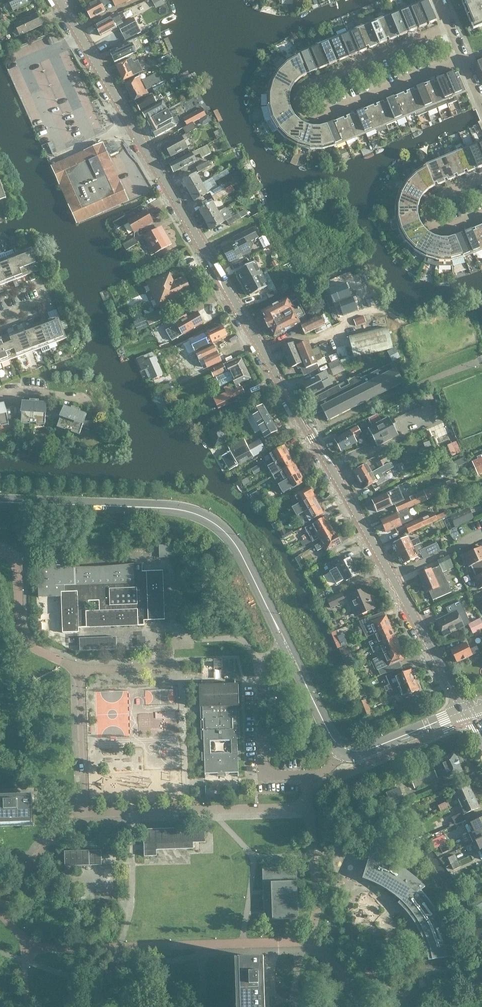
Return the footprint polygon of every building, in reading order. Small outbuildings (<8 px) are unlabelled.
[(31,0),(9,0),(13,10),(32,2),(31,0)] [(114,1),(117,7),(132,0),(100,0),(86,8),(92,19),(106,11),(103,6),(114,1)] [(428,0),(418,4),(426,25),(437,21),(428,0)] [(467,4),(463,6),(464,6),(464,7),(471,24),(471,25),(472,25),(476,24),(477,28),(479,27),(481,26),(481,0),(466,0),(467,4)] [(426,25),(418,4),(408,8),(416,29),(426,25)] [(416,29),(408,8),(398,12),(406,33),(416,29)] [(406,33),(398,12),(388,17),(396,38),(406,33)] [(16,37),(42,25),(37,14),(15,25),(17,30),(14,32),(16,37)] [(116,28),(118,27),(126,40),(135,35),(132,30),(138,26),(134,18),(123,24),(118,14),(96,25),(101,36),(117,28),(116,28)] [(396,38),(388,17),(378,21),(386,42),(396,38)] [(386,42),(378,21),(367,25),(376,46),(386,42)] [(376,46),(367,25),(358,29),(366,50),(376,46)] [(366,50),(358,29),(348,33),(356,54),(366,50)] [(356,54),(348,33),(338,37),(346,58),(356,54)] [(346,58),(338,37),(328,41),(336,63),(346,58)] [(144,49),(139,38),(115,48),(116,51),(111,54),(115,62),(144,49)] [(336,63),(328,41),(318,46),(326,67),(336,63)] [(163,49),(159,42),(152,45),(156,52),(163,49)] [(153,51),(151,45),(145,48),(148,54),(153,51)] [(326,67),(318,46),(308,50),(316,71),(326,67)] [(316,71),(308,50),(298,54),(306,75),(307,75),(316,71)] [(306,75),(298,54),(297,54),(286,60),(300,79),(300,78),(306,75)] [(139,73),(132,58),(116,65),(123,81),(139,73)] [(300,79),(286,60),(277,69),(295,84),(295,83),(300,79)] [(295,84),(277,69),(271,81),(292,90),(295,84)] [(466,92),(458,73),(455,74),(454,72),(447,75),(456,96),(466,92)] [(130,93),(159,77),(156,73),(142,80),(140,76),(125,84),(130,93)] [(456,96),(447,75),(437,79),(446,100),(456,96)] [(147,90),(164,81),(162,76),(159,77),(130,93),(134,102),(149,95),(147,90)] [(446,100),(437,79),(427,83),(436,104),(446,100)] [(292,90),(271,81),(267,93),(290,96),(292,90)] [(436,104),(427,83),(417,87),(426,109),(436,104)] [(426,109),(417,87),(407,92),(416,113),(426,109)] [(416,113),(407,92),(397,96),(406,117),(416,113)] [(175,98),(173,94),(173,93),(171,94),(167,96),(170,101),(175,98)] [(290,103),(290,96),(267,93),(267,106),(290,103)] [(141,111),(157,103),(153,95),(137,103),(141,111)] [(406,117),(397,96),(387,100),(396,121),(406,117)] [(396,121),(387,100),(377,104),(386,125),(396,121)] [(147,121),(168,109),(163,101),(157,104),(142,112),(147,121)] [(271,119),(292,110),(290,103),(267,106),(271,119)] [(386,125),(377,104),(367,108),(376,129),(386,125)] [(198,120),(207,115),(203,108),(183,118),(187,126),(193,122),(198,120)] [(376,129),(367,108),(357,112),(366,133),(376,129)] [(177,126),(176,123),(180,121),(175,113),(171,115),(168,109),(147,121),(156,137),(177,126)] [(277,130),(295,116),(292,110),(271,119),(277,130)] [(366,133),(357,112),(347,116),(356,138),(366,133)] [(286,139),(300,121),(295,116),(277,130),(286,139)] [(356,138),(347,116),(337,121),(346,142),(356,138)] [(297,146),(306,125),(300,121),(286,139),(286,140),(297,146)] [(346,142),(337,121),(327,125),(336,146),(346,142)] [(184,141),(192,137),(190,132),(197,129),(193,122),(187,126),(183,128),(186,134),(182,136),(181,135),(164,145),(166,147),(165,149),(168,154),(170,154),(171,157),(188,147),(184,141)] [(310,149),(313,127),(306,125),(297,146),(298,146),(310,149)] [(336,146),(327,125),(320,127),(323,149),(334,146),(336,146)] [(323,149),(320,127),(313,127),(310,149),(323,149)] [(128,200),(103,143),(52,166),(77,223),(128,200)] [(476,144),(466,149),(475,170),(481,167),(481,159),(476,144)] [(196,161),(194,156),(200,153),(203,158),(211,153),(207,145),(170,164),(174,172),(196,161)] [(475,170),(466,149),(456,153),(465,174),(475,170)] [(465,174),(456,153),(446,157),(455,178),(465,174)] [(445,182),(436,161),(434,157),(424,162),(426,165),(435,186),(445,182)] [(455,178),(446,157),(436,161),(445,182),(455,178)] [(199,172),(211,166),(209,161),(196,168),(199,172)] [(435,186),(426,165),(415,172),(429,190),(435,186)] [(216,179),(229,172),(228,169),(214,176),(216,179)] [(429,190),(415,172),(405,181),(424,195),(425,193),(426,192),(427,191),(429,190)] [(188,191),(206,181),(204,177),(200,179),(197,173),(183,181),(188,191)] [(208,193),(205,187),(208,185),(206,181),(188,191),(194,201),(208,193)] [(424,195),(405,181),(399,192),(420,201),(421,199),(422,198),(423,196),(424,195)] [(212,196),(229,187),(227,183),(223,186),(222,185),(210,192),(212,196)] [(227,194),(227,193),(232,190),(229,187),(212,196),(215,201),(227,194)] [(420,201),(399,192),(396,205),(418,208),(418,206),(419,204),(419,203),(420,201)] [(205,220),(222,210),(220,205),(216,207),(213,202),(199,210),(205,220)] [(418,209),(418,208),(396,205),(396,218),(418,215),(418,213),(418,211),(418,209)] [(153,222),(146,210),(128,221),(125,215),(113,222),(117,229),(124,225),(129,223),(135,233),(153,222)] [(226,221),(228,219),(222,210),(205,220),(210,230),(226,221)] [(241,218),(248,214),(245,210),(228,219),(226,221),(229,225),(241,218)] [(399,230),(420,222),(418,215),(396,218),(399,230)] [(406,242),(424,228),(420,222),(399,230),(405,242),(406,242)] [(135,233),(129,223),(124,225),(130,235),(135,233)] [(251,251),(247,243),(258,238),(253,227),(233,238),(235,242),(222,249),(229,262),(251,251)] [(172,244),(163,228),(156,232),(156,235),(154,236),(152,232),(144,236),(150,246),(152,245),(157,253),(172,244)] [(415,251),(429,233),(424,228),(406,242),(415,251)] [(475,228),(465,232),(474,253),(481,250),(481,244),(475,228)] [(474,253),(465,232),(455,236),(464,257),(474,253)] [(426,257),(435,236),(429,233),(415,251),(426,257)] [(438,261),(441,238),(435,236),(426,257),(424,261),(438,264),(438,261)] [(464,257),(455,236),(448,238),(451,261),(463,257),(464,257)] [(126,250),(138,243),(135,237),(123,244),(126,250)] [(451,261),(448,238),(441,238),(438,261),(438,264),(451,264),(451,261)] [(41,270),(33,248),(23,252),(31,274),(33,273),(41,270)] [(31,274),(23,252),(15,255),(23,277),(29,275),(31,274)] [(23,277),(15,255),(7,258),(15,280),(17,279),(23,277)] [(252,262),(250,256),(234,263),(237,269),(252,262)] [(7,258),(0,260),(0,263),(7,283),(13,281),(15,280),(7,258)] [(237,271),(244,283),(261,274),(255,262),(237,271)] [(192,292),(185,277),(174,282),(170,273),(148,283),(158,307),(192,292)] [(268,286),(261,274),(244,283),(250,296),(268,286)] [(267,325),(302,307),(298,300),(293,302),(292,299),(288,300),(288,299),(262,312),(266,320),(265,321),(267,325)] [(274,337),(308,320),(302,307),(267,325),(269,329),(270,328),(274,337)] [(163,320),(158,310),(145,316),(150,326),(163,320)] [(182,335),(204,322),(198,312),(176,324),(182,335)] [(67,338),(59,317),(58,316),(50,319),(48,320),(57,342),(67,338)] [(331,327),(329,321),(324,323),(321,316),(301,325),(305,335),(315,330),(317,334),(326,329),(331,327)] [(366,322),(364,316),(354,320),(356,326),(366,322)] [(48,320),(46,321),(41,323),(49,345),(57,342),(48,320)] [(41,323),(35,325),(33,326),(41,348),(49,345),(41,323)] [(198,345),(206,342),(205,340),(210,338),(213,343),(228,336),(227,335),(227,333),(226,330),(225,330),(222,325),(208,332),(207,331),(201,333),(203,336),(196,340),(194,336),(175,345),(177,350),(163,357),(166,364),(195,350),(194,349),(199,346),(198,345)] [(33,326),(31,327),(25,329),(33,351),(41,348),(33,326)] [(393,348),(388,328),(349,337),(354,358),(393,348)] [(25,329),(19,331),(17,332),(25,354),(33,351),(25,329)] [(17,332),(15,332),(9,335),(17,357),(25,354),(17,332)] [(9,335),(3,337),(1,338),(9,360),(17,357),(9,335)] [(0,338),(0,359),(1,363),(9,360),(1,338),(0,338)] [(316,361),(313,354),(316,353),(314,350),(312,351),(308,341),(297,346),(308,374),(323,366),(320,359),(316,361)] [(303,365),(293,343),(283,348),(291,368),(297,365),(298,368),(303,365)] [(222,361),(214,345),(201,351),(199,346),(194,349),(195,350),(166,364),(168,367),(182,360),(189,376),(207,368),(222,361)] [(401,358),(396,347),(387,352),(393,362),(401,358)] [(162,375),(154,357),(149,360),(146,355),(137,360),(142,371),(148,368),(153,379),(162,375)] [(246,369),(242,359),(238,360),(237,358),(214,368),(215,370),(212,372),(214,377),(227,371),(228,372),(226,373),(227,376),(231,374),(231,376),(246,369)] [(345,370),(343,366),(340,359),(329,364),(334,375),(345,370)] [(328,421),(403,382),(393,362),(363,378),(361,374),(348,381),(350,384),(341,389),(339,385),(310,400),(317,414),(323,411),(328,421)] [(251,378),(246,369),(231,376),(232,377),(228,378),(230,381),(233,379),(236,385),(239,384),(251,378)] [(325,388),(321,381),(327,378),(324,372),(314,378),(314,379),(303,384),(309,396),(325,388)] [(230,381),(228,378),(232,377),(231,376),(231,374),(227,376),(226,373),(217,377),(220,385),(230,381)] [(242,394),(245,393),(242,386),(240,387),(239,384),(236,385),(231,388),(229,385),(224,387),(226,391),(223,393),(227,401),(230,400),(231,403),(244,397),(242,394)] [(155,398),(160,411),(168,409),(163,395),(155,398)] [(33,423),(35,400),(31,400),(30,400),(30,402),(23,402),(23,407),(20,407),(19,405),(13,405),(15,416),(22,415),(22,423),(22,424),(30,424),(30,423),(33,423)] [(53,418),(54,408),(50,407),(49,408),(46,408),(47,403),(39,403),(39,401),(35,400),(33,423),(37,423),(37,424),(37,425),(45,425),(46,417),(53,418)] [(13,405),(8,406),(9,408),(6,408),(5,404),(0,405),(0,426),(1,426),(1,427),(9,425),(9,424),(7,417),(15,416),(13,405)] [(69,430),(76,409),(72,407),(71,409),(64,407),(63,411),(60,411),(60,409),(54,408),(53,418),(60,419),(57,427),(58,428),(65,430),(66,430),(66,429),(69,430)] [(84,423),(87,415),(80,412),(81,411),(81,410),(76,409),(69,430),(72,431),(72,432),(72,433),(79,435),(80,435),(82,427),(89,431),(94,421),(89,419),(86,424),(84,423)] [(277,430),(268,413),(255,420),(259,427),(261,430),(265,437),(277,430)] [(369,419),(373,425),(382,421),(378,414),(369,419)] [(391,421),(389,417),(382,421),(373,425),(368,428),(377,446),(398,435),(391,421)] [(227,442),(220,427),(209,432),(215,447),(227,442)] [(356,442),(353,437),(361,433),(358,427),(350,431),(335,440),(338,445),(338,446),(339,449),(341,449),(342,451),(345,449),(356,442)] [(230,470),(266,450),(260,440),(248,446),(244,439),(229,448),(231,451),(222,456),(230,470)] [(452,455),(461,451),(457,440),(448,444),(452,455)] [(289,455),(287,451),(287,450),(286,447),(285,447),(284,446),(270,453),(275,463),(289,455)] [(425,457),(423,451),(411,456),(413,462),(425,457)] [(294,464),(293,463),(294,461),(293,459),(291,458),(289,455),(275,463),(274,463),(268,467),(271,471),(278,467),(280,472),(294,464)] [(481,458),(481,456),(478,457),(479,459),(472,461),(478,475),(481,473),(481,457),(481,458)] [(274,463),(271,458),(266,462),(268,467),(274,463)] [(389,470),(394,467),(389,458),(383,459),(377,463),(380,468),(376,470),(373,465),(369,467),(372,473),(375,478),(389,470)] [(299,473),(297,469),(298,468),(296,465),(295,465),(294,464),(280,472),(285,481),(299,473)] [(372,473),(369,467),(367,464),(353,472),(358,479),(362,477),(362,478),(372,473)] [(304,482),(304,481),(304,479),(303,477),(301,477),(299,473),(285,481),(284,482),(279,485),(281,490),(288,486),(291,490),(304,482)] [(377,481),(375,478),(372,473),(362,478),(362,477),(358,479),(363,489),(377,481)] [(250,482),(248,477),(242,481),(244,486),(250,482)] [(284,482),(282,477),(276,480),(279,485),(284,482)] [(454,479),(428,491),(432,499),(458,488),(454,479)] [(314,495),(309,486),(294,494),(297,499),(299,503),(313,496),(314,495)] [(279,491),(276,487),(269,491),(271,496),(279,491)] [(250,495),(256,503),(264,498),(258,489),(250,495)] [(428,500),(432,499),(428,491),(424,492),(424,491),(395,504),(398,513),(406,510),(428,500)] [(392,505),(389,499),(395,496),(393,492),(387,494),(372,500),(375,505),(374,507),(375,510),(377,511),(377,512),(392,505)] [(298,516),(318,505),(316,501),(317,500),(315,497),(314,497),(313,496),(299,503),(302,509),(301,510),(300,508),(295,511),(298,516)] [(278,508),(275,501),(265,506),(269,513),(278,508)] [(323,514),(323,512),(323,511),(322,509),(320,508),(318,505),(298,516),(301,520),(305,518),(305,516),(306,516),(309,521),(323,514)] [(471,513),(469,507),(451,516),(456,527),(474,518),(471,513)] [(402,525),(398,516),(400,515),(402,518),(409,515),(406,510),(398,513),(381,520),(383,526),(383,527),(384,530),(385,530),(386,532),(402,525)] [(446,511),(435,516),(438,521),(449,516),(446,511)] [(409,533),(433,523),(438,521),(435,516),(434,513),(406,526),(409,533)] [(316,534),(330,526),(328,523),(329,521),(327,519),(326,518),(325,517),(311,525),(314,529),(307,532),(310,538),(316,534)] [(335,535),(335,534),(335,533),(334,530),(332,530),(330,526),(316,534),(310,538),(312,542),(319,538),(321,543),(335,535)] [(460,538),(456,528),(448,531),(449,533),(450,535),(451,537),(453,539),(455,540),(457,542),(460,538)] [(341,544),(337,535),(336,534),(335,535),(321,543),(315,546),(318,551),(324,547),(326,552),(341,544)] [(399,554),(421,544),(418,538),(411,542),(409,537),(394,544),(395,546),(395,547),(396,549),(397,550),(399,554)] [(423,558),(440,550),(436,543),(423,549),(421,544),(399,554),(401,558),(400,559),(402,561),(403,562),(404,564),(422,555),(423,558)] [(476,550),(465,555),(470,566),(471,566),(474,571),(481,568),(481,547),(476,550)] [(452,563),(449,556),(437,560),(439,563),(440,566),(441,568),(452,563)] [(359,574),(350,558),(343,563),(339,557),(328,564),(332,571),(329,572),(336,584),(345,579),(346,581),(359,574)] [(164,619),(162,571),(163,571),(143,571),(142,563),(103,567),(75,568),(75,565),(66,566),(37,565),(39,596),(56,596),(56,597),(63,596),(64,628),(63,628),(63,633),(79,632),(79,628),(90,628),(90,627),(138,625),(138,626),(145,625),(145,621),(165,620),(165,619),(164,619)] [(438,587),(429,592),(433,600),(451,592),(443,573),(454,568),(453,566),(452,563),(441,568),(440,566),(431,570),(439,567),(441,572),(433,575),(438,587)] [(438,587),(433,575),(441,572),(439,567),(431,570),(420,575),(427,592),(429,592),(438,587)] [(474,571),(476,577),(475,577),(480,589),(481,588),(481,568),(474,571)] [(465,589),(462,583),(451,588),(453,594),(465,589)] [(377,607),(373,598),(372,599),(367,588),(350,595),(359,615),(377,607)] [(338,601),(347,597),(345,591),(327,599),(331,608),(339,605),(338,601)] [(464,627),(460,619),(466,615),(463,608),(457,611),(437,621),(444,636),(464,627)] [(390,627),(388,622),(389,621),(388,618),(386,618),(386,616),(371,622),(373,628),(364,632),(366,637),(376,633),(390,627)] [(480,620),(475,622),(474,621),(469,624),(473,632),(473,633),(481,629),(481,628),(481,624),(480,620)] [(395,638),(393,633),(394,632),(392,629),(391,628),(390,627),(376,633),(378,639),(374,641),(374,640),(369,642),(371,648),(395,638)] [(399,648),(399,645),(398,643),(397,642),(395,638),(371,648),(374,653),(382,649),(385,655),(400,648),(399,648)] [(457,663),(479,652),(477,646),(470,650),(466,643),(451,650),(457,663)] [(352,656),(348,647),(342,650),(346,658),(352,656)] [(404,657),(404,656),(403,653),(402,653),(400,648),(385,655),(376,658),(378,664),(387,660),(389,666),(399,661),(404,659),(404,657)] [(222,667),(222,660),(222,659),(214,659),(214,667),(222,667)] [(401,667),(399,661),(389,666),(392,671),(401,667)] [(404,673),(401,667),(392,671),(394,677),(396,676),(404,673)] [(414,679),(413,676),(414,674),(412,672),(411,671),(411,670),(404,673),(396,676),(398,683),(400,686),(416,680),(415,679),(414,679)] [(418,689),(419,687),(418,685),(417,684),(415,681),(416,680),(400,686),(401,689),(404,696),(419,690),(418,689)] [(240,738),(239,711),(237,711),(236,706),(239,706),(238,684),(223,684),(223,682),(215,682),(215,685),(199,685),(200,708),(203,707),(203,713),(200,713),(201,740),(204,740),(204,752),(202,753),(202,761),(204,761),(205,774),(218,774),(218,776),(226,776),(226,773),(236,773),(239,773),(238,760),(241,760),(240,751),(238,751),(237,739),(240,738)] [(400,692),(399,690),(401,689),(400,686),(391,690),(388,691),(391,696),(393,695),(400,692)] [(372,714),(366,699),(357,703),(363,717),(372,714)] [(462,771),(454,753),(441,759),(443,763),(446,769),(449,777),(462,771)] [(438,779),(432,763),(409,773),(415,788),(438,779)] [(474,797),(472,792),(472,791),(471,788),(470,788),(469,786),(454,793),(457,800),(454,801),(456,805),(474,797)] [(405,801),(400,788),(386,793),(392,806),(405,801)] [(478,806),(479,805),(477,802),(476,802),(474,797),(456,805),(458,810),(461,809),(464,815),(479,808),(478,806)] [(33,800),(16,801),(16,798),(7,798),(7,801),(0,801),(0,827),(33,825),(33,826),(34,826),(34,823),(33,803),(33,800)] [(451,808),(448,802),(448,801),(439,806),(442,812),(451,808)] [(481,829),(481,818),(468,824),(469,825),(466,826),(469,833),(470,835),(481,829)] [(206,842),(205,829),(205,827),(144,829),(144,844),(144,851),(145,863),(188,861),(187,849),(194,849),(193,843),(206,842)] [(481,839),(481,829),(470,835),(473,843),(481,839)] [(437,841),(440,847),(448,843),(445,837),(437,841)] [(481,849),(481,839),(473,843),(477,851),(481,849)] [(451,850),(448,843),(440,847),(443,853),(451,850)] [(66,865),(102,863),(102,849),(66,850),(66,865)] [(424,893),(421,890),(425,887),(422,884),(418,880),(415,877),(410,873),(405,870),(400,866),(395,863),(391,861),(386,859),(381,856),(375,854),(371,853),(370,853),(368,860),(362,879),(363,879),(363,878),(368,880),(371,882),(375,883),(378,884),(382,887),(385,889),(388,891),(393,894),(397,897),(401,900),(398,903),(401,905),(404,909),(408,913),(410,916),(411,917),(414,922),(416,924),(418,927),(418,929),(420,932),(421,934),(422,937),(423,940),(425,943),(426,947),(427,950),(427,953),(428,957),(429,960),(432,960),(433,960),(454,956),(453,954),(453,951),(452,947),(451,945),(450,941),(449,937),(448,934),(446,930),(444,924),(442,921),(441,917),(438,912),(435,907),(432,904),(430,901),(428,898),(424,893)] [(448,857),(451,863),(458,860),(455,854),(448,857)] [(461,866),(458,860),(451,863),(454,870),(461,866)] [(299,919),(297,867),(263,868),(264,920),(299,919)] [(262,984),(264,984),(266,983),(266,980),(265,978),(264,976),(261,976),(261,959),(238,960),(236,960),(237,1006),(262,1006),(262,984)]
